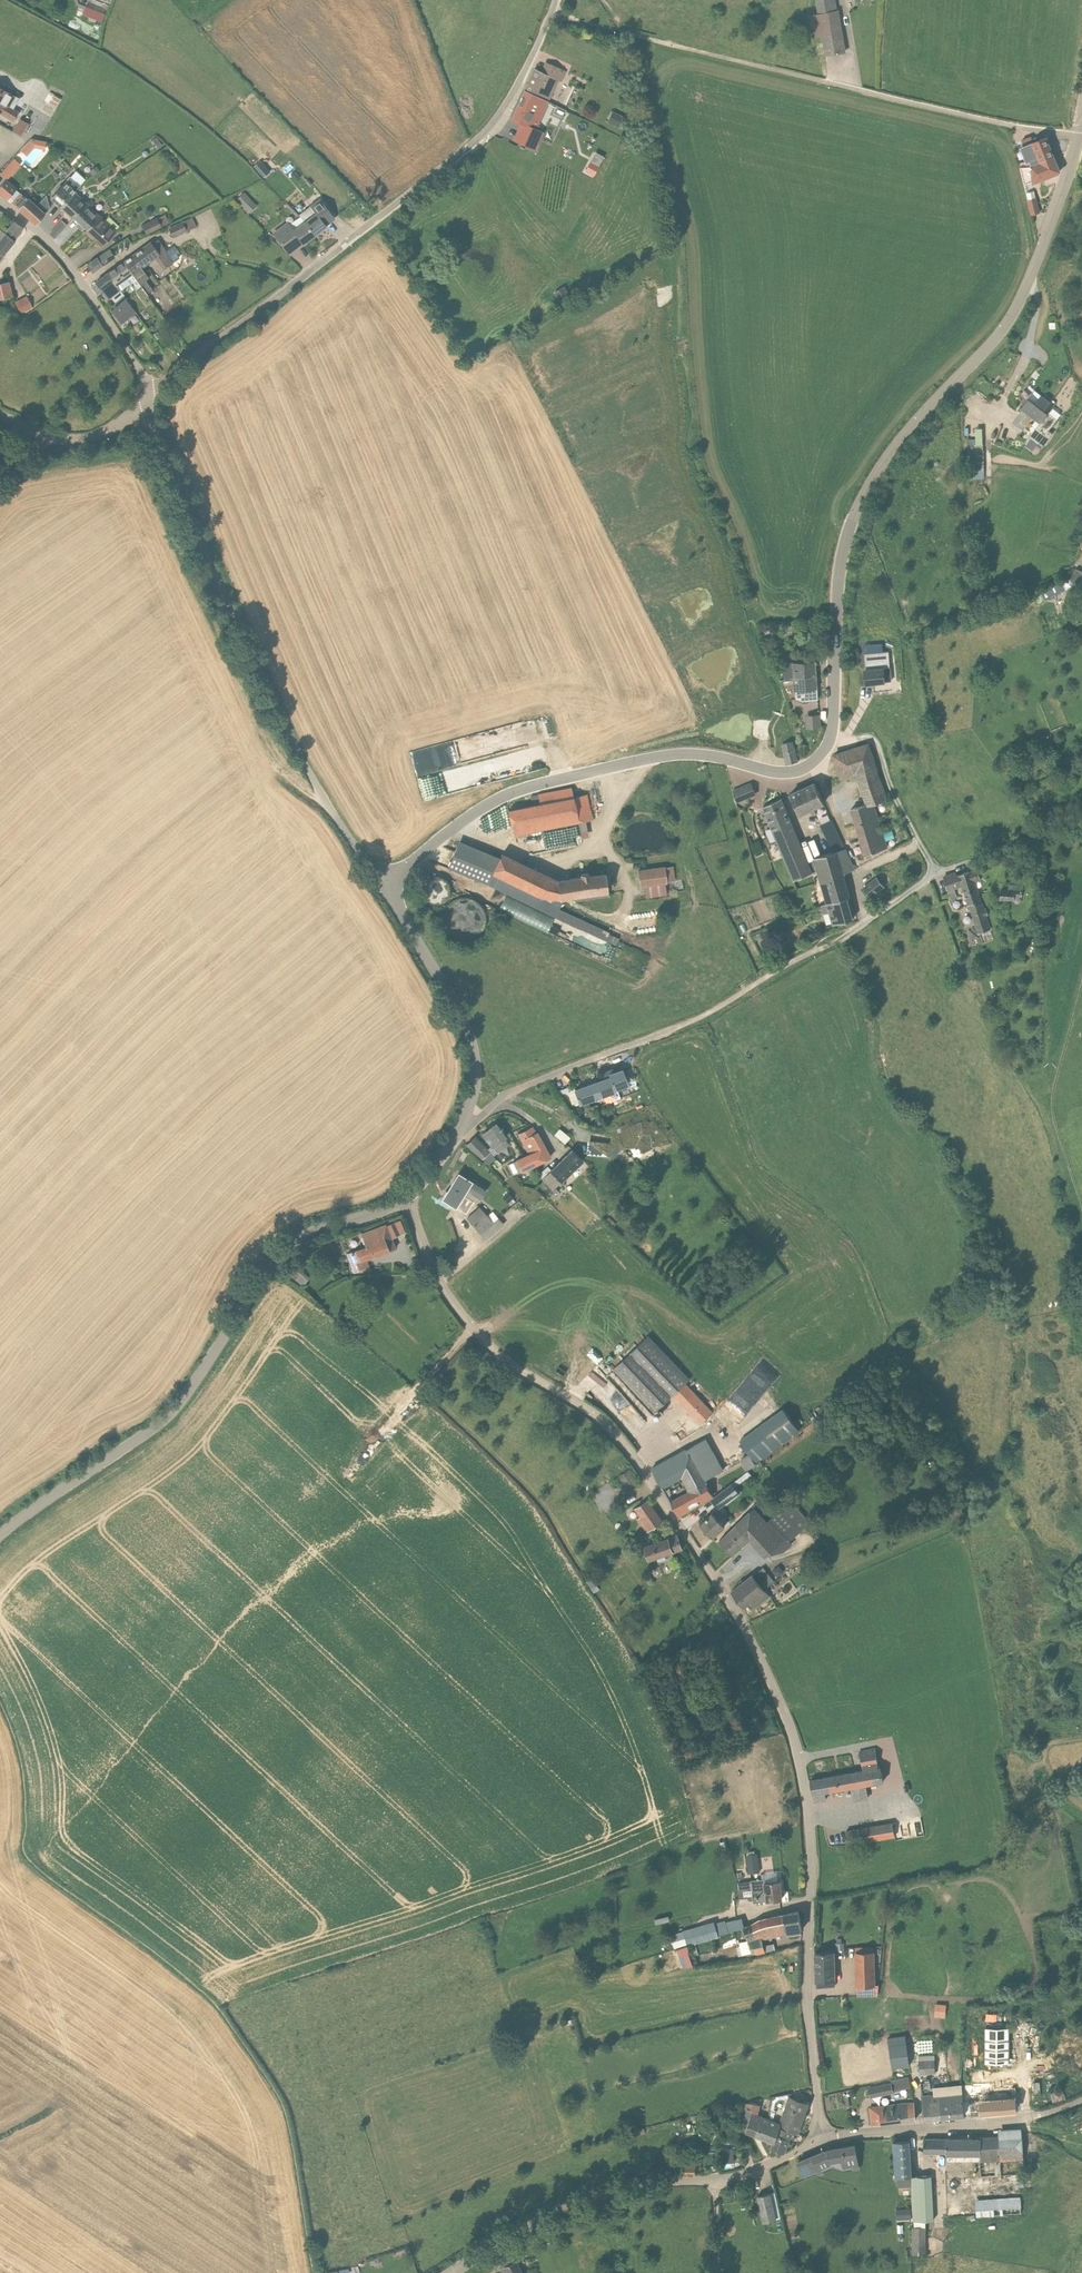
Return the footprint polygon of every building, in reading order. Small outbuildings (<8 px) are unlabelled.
[(824,44),(826,55),(845,52),(843,41),(838,10),(837,10),(835,0),(816,0),(818,14),(811,15),(814,37),(823,35),(824,44)] [(95,2),(94,6),(105,10),(107,6),(95,2)] [(105,18),(89,9),(87,14),(102,23),(105,18)] [(534,68),(525,90),(535,95),(547,101),(548,102),(558,80),(561,82),(566,70),(550,64),(546,74),(534,68)] [(11,94),(0,88),(0,112),(1,113),(11,94)] [(52,89),(46,101),(59,107),(65,95),(52,89)] [(526,125),(534,129),(547,101),(535,95),(525,90),(512,118),(523,124),(526,125)] [(625,116),(615,111),(610,122),(620,127),(625,116)] [(21,136),(28,123),(20,118),(12,131),(21,136)] [(526,125),(523,124),(515,140),(536,150),(544,133),(534,129),(526,125)] [(1045,137),(1033,142),(1031,137),(1022,140),(1026,151),(1031,164),(1032,165),(1041,162),(1041,161),(1053,156),(1045,137)] [(604,156),(595,151),(590,162),(598,166),(604,156)] [(1032,180),(1032,183),(1049,176),(1059,172),(1059,171),(1053,156),(1041,161),(1041,162),(1032,165),(1021,166),(1021,167),(1024,182),(1032,180)] [(21,164),(14,157),(1,173),(7,179),(21,164)] [(96,166),(89,171),(92,175),(99,170),(96,166)] [(65,181),(66,182),(59,189),(52,197),(62,207),(74,194),(75,192),(77,191),(76,190),(81,185),(76,180),(75,181),(70,175),(65,181)] [(113,184),(102,193),(105,198),(112,193),(111,192),(116,188),(113,184)] [(74,194),(62,207),(74,217),(87,204),(75,192),(74,194)] [(249,212),(257,206),(245,192),(237,199),(249,212)] [(20,195),(13,203),(25,213),(36,224),(45,214),(27,198),(21,193),(20,195)] [(49,208),(46,194),(38,203),(47,211),(49,208)] [(325,211),(318,202),(313,196),(307,201),(312,207),(300,216),(305,222),(314,234),(320,230),(321,230),(321,229),(326,225),(319,216),(325,211)] [(1032,214),(1040,212),(1037,197),(1029,199),(1032,214)] [(87,204),(74,217),(79,222),(76,225),(82,230),(85,227),(87,229),(99,216),(101,217),(102,216),(87,204)] [(165,214),(158,217),(162,226),(169,223),(165,214)] [(99,216),(87,229),(85,232),(93,239),(95,237),(104,245),(117,230),(102,216),(101,217),(99,216)] [(162,226),(158,217),(141,225),(146,235),(162,226)] [(191,217),(168,228),(172,237),(187,231),(196,227),(191,217)] [(67,225),(62,220),(50,234),(55,238),(67,225)] [(3,255),(16,241),(14,239),(23,226),(15,221),(8,230),(6,233),(0,229),(0,253),(3,255)] [(302,243),(308,239),(308,240),(308,239),(314,234),(305,222),(293,230),(288,223),(274,234),(282,244),(288,253),(302,243)] [(173,263),(173,262),(180,258),(172,246),(165,251),(157,240),(152,243),(151,242),(132,255),(139,264),(142,269),(155,259),(163,270),(173,263)] [(109,249),(97,257),(102,263),(103,262),(104,264),(113,257),(112,256),(113,255),(109,249)] [(132,255),(124,261),(148,295),(154,291),(145,279),(148,277),(142,269),(139,264),(132,255)] [(103,265),(102,263),(97,257),(92,261),(88,265),(92,272),(103,265)] [(124,261),(109,272),(115,281),(114,282),(120,289),(130,282),(143,299),(148,295),(124,261)] [(115,281),(108,272),(92,286),(98,295),(102,291),(108,299),(111,297),(116,304),(111,308),(119,319),(133,308),(113,282),(114,282),(115,281)] [(11,297),(11,296),(8,282),(0,284),(0,300),(11,297)] [(15,302),(20,312),(21,314),(33,308),(32,306),(27,296),(15,302)] [(179,309),(167,319),(171,325),(184,315),(179,309)] [(1050,402),(1041,395),(1035,403),(1028,398),(1023,404),(1021,402),(1019,405),(1040,422),(1048,413),(1044,410),(1050,402)] [(1029,436),(1038,442),(1039,443),(1058,418),(1049,411),(1048,413),(1040,422),(1029,436)] [(970,479),(985,478),(984,469),(976,469),(976,463),(977,463),(976,450),(975,439),(971,440),(971,446),(968,446),(968,450),(968,464),(969,464),(970,479)] [(1081,572),(1081,571),(1076,568),(1070,580),(1076,583),(1081,572)] [(1078,584),(1076,583),(1070,580),(1069,579),(1054,585),(1058,594),(1078,584)] [(1058,594),(1054,585),(1045,589),(1048,598),(1058,594)] [(1067,608),(1070,616),(1078,613),(1081,612),(1081,603),(1067,608)] [(787,624),(786,627),(787,629),(788,629),(788,635),(797,634),(796,628),(795,628),(795,625),(793,624),(787,624)] [(816,661),(792,662),(783,663),(784,678),(817,675),(816,661)] [(865,675),(866,684),(873,683),(886,682),(884,668),(865,669),(866,675),(865,675)] [(818,699),(817,675),(784,678),(784,679),(780,679),(789,699),(798,698),(802,700),(818,699)] [(820,728),(820,726),(819,714),(805,715),(806,729),(820,728)] [(552,723),(540,726),(544,740),(556,736),(552,723)] [(781,744),(787,765),(797,762),(794,749),(792,749),(790,742),(781,744)] [(871,804),(872,803),(886,799),(869,744),(834,755),(841,777),(860,771),(871,803),(871,804)] [(799,814),(824,803),(815,782),(790,794),(799,814)] [(751,784),(732,791),(737,801),(756,794),(751,784)] [(573,797),(509,810),(514,835),(592,820),(587,795),(574,798),(573,797)] [(781,798),(763,807),(777,839),(796,831),(781,798)] [(877,818),(872,803),(871,804),(871,803),(851,809),(856,824),(877,818)] [(856,824),(861,840),(882,833),(877,818),(856,824)] [(821,824),(831,852),(832,853),(812,858),(825,903),(847,897),(841,876),(837,862),(849,858),(845,849),(831,819),(821,824)] [(796,831),(777,839),(778,841),(796,878),(812,872),(801,841),(796,831)] [(882,833),(861,840),(865,855),(887,848),(882,833)] [(487,884),(500,857),(459,841),(448,868),(487,884)] [(487,884),(497,889),(555,916),(562,901),(572,900),(573,900),(608,895),(605,874),(588,876),(588,873),(581,874),(581,877),(557,881),(558,880),(502,854),(500,857),(487,884)] [(967,904),(968,904),(982,899),(981,894),(976,882),(981,880),(975,864),(968,867),(969,871),(956,876),(958,883),(947,887),(951,898),(952,900),(958,898),(955,889),(961,887),(967,904)] [(667,882),(665,867),(638,871),(640,886),(667,882)] [(885,887),(877,876),(862,889),(870,898),(885,887)] [(1003,885),(1002,899),(1014,901),(1014,896),(1022,897),(1023,888),(1003,885)] [(853,919),(847,898),(827,903),(819,906),(822,914),(830,912),(833,924),(853,919)] [(990,926),(982,899),(968,904),(978,933),(979,933),(990,929),(991,929),(990,926)] [(994,940),(990,929),(979,933),(983,944),(994,940)] [(610,1076),(597,1081),(602,1096),(603,1097),(616,1092),(616,1089),(628,1085),(622,1069),(609,1074),(610,1076)] [(602,1096),(597,1081),(575,1090),(581,1106),(603,1097),(602,1096)] [(599,1116),(595,1117),(594,1121),(596,1125),(599,1126),(603,1124),(604,1121),(603,1117),(599,1116)] [(618,1133),(610,1136),(611,1142),(620,1139),(623,1146),(622,1149),(634,1147),(636,1145),(642,1152),(652,1148),(652,1146),(671,1143),(649,1118),(634,1125),(632,1122),(616,1130),(618,1133)] [(467,1144),(474,1153),(487,1166),(495,1158),(493,1157),(497,1153),(509,1144),(504,1138),(505,1137),(500,1129),(501,1128),(500,1127),(499,1128),(495,1123),(483,1133),(492,1146),(487,1150),(475,1137),(467,1144)] [(525,1143),(529,1153),(515,1160),(516,1160),(521,1171),(521,1173),(540,1162),(550,1157),(537,1132),(536,1132),(532,1127),(518,1134),(525,1143)] [(570,1136),(560,1128),(554,1134),(565,1143),(570,1136)] [(554,1187),(583,1160),(572,1150),(551,1170),(547,1166),(539,1174),(553,1189),(551,1190),(555,1194),(559,1192),(554,1187)] [(516,1160),(507,1165),(512,1176),(521,1171),(516,1160)] [(485,1190),(468,1179),(459,1173),(451,1185),(469,1198),(477,1203),(485,1190)] [(469,1198),(451,1185),(443,1199),(455,1206),(456,1206),(461,1210),(467,1200),(469,1198)] [(512,1198),(513,1198),(508,1192),(502,1197),(507,1203),(508,1202),(512,1198)] [(493,1222),(480,1207),(476,1210),(468,1218),(486,1239),(494,1233),(488,1227),(493,1222)] [(498,1218),(493,1222),(488,1227),(494,1233),(495,1232),(503,1225),(498,1218)] [(366,1244),(367,1245),(355,1249),(355,1251),(347,1254),(354,1273),(363,1270),(360,1260),(395,1248),(385,1224),(362,1234),(366,1244)] [(290,1264),(283,1272),(301,1286),(308,1279),(290,1264)] [(648,1336),(621,1361),(613,1369),(654,1412),(674,1394),(701,1423),(712,1413),(685,1383),(689,1379),(648,1336)] [(755,1405),(746,1397),(752,1391),(744,1383),(734,1394),(751,1410),(755,1405)] [(783,1409),(740,1440),(756,1462),(799,1432),(783,1409)] [(671,1501),(679,1514),(711,1494),(705,1479),(722,1469),(706,1438),(685,1449),(690,1457),(682,1474),(692,1489),(671,1501)] [(630,1476),(622,1464),(611,1471),(619,1484),(630,1476)] [(732,1483),(711,1498),(719,1509),(739,1493),(732,1483)] [(639,1519),(647,1532),(653,1528),(662,1522),(648,1500),(639,1507),(636,1509),(641,1517),(639,1519)] [(753,1509),(737,1523),(767,1556),(768,1555),(784,1552),(792,1543),(789,1539),(809,1523),(793,1505),(786,1513),(781,1508),(764,1522),(753,1509)] [(721,1529),(724,1526),(712,1512),(700,1523),(713,1537),(721,1529)] [(737,1523),(719,1540),(732,1554),(750,1539),(737,1523)] [(667,1560),(665,1554),(671,1551),(682,1548),(678,1536),(667,1540),(644,1547),(649,1559),(656,1557),(658,1562),(667,1560)] [(773,1571),(777,1577),(784,1572),(779,1566),(773,1571)] [(586,1580),(591,1588),(596,1585),(592,1577),(589,1573),(584,1576),(586,1580)] [(769,1595),(765,1589),(753,1574),(732,1591),(744,1606),(751,1600),(755,1606),(764,1599),(769,1595)] [(814,1801),(825,1799),(823,1792),(884,1781),(881,1767),(878,1768),(875,1748),(859,1751),(864,1770),(821,1778),(810,1780),(814,1801)] [(890,1822),(846,1830),(849,1845),(895,1837),(894,1832),(893,1821),(890,1822)] [(748,1854),(746,1855),(748,1873),(760,1871),(758,1853),(755,1853),(748,1854)] [(752,1890),(753,1902),(782,1898),(780,1880),(769,1881),(764,1882),(764,1879),(751,1880),(751,1881),(738,1882),(738,1892),(752,1890)] [(799,1911),(783,1914),(786,1933),(802,1930),(799,1911)] [(752,1924),(756,1934),(762,1932),(764,1937),(786,1933),(783,1914),(759,1920),(752,1924)] [(716,1922),(719,1935),(729,1932),(725,1920),(716,1922)] [(748,1937),(749,1940),(753,1955),(765,1953),(764,1945),(763,1944),(761,1938),(764,1937),(762,1932),(756,1934),(748,1937)] [(747,1957),(753,1955),(749,1940),(744,1942),(744,1945),(746,1952),(747,1954),(746,1954),(747,1957)] [(827,1950),(816,1951),(816,1979),(828,1979),(833,1979),(833,1950),(827,1950)] [(857,1986),(857,1985),(874,1985),(873,1952),(856,1953),(857,1986)] [(937,2015),(948,2015),(949,2003),(938,2002),(937,2015)] [(986,2062),(1008,2062),(1008,2027),(986,2027),(986,2062)] [(908,2034),(890,2037),(895,2067),(913,2064),(908,2034)] [(938,2072),(938,2053),(922,2054),(922,2073),(938,2072)] [(881,2094),(893,2092),(893,2090),(910,2086),(908,2077),(890,2081),(891,2083),(869,2088),(870,2097),(881,2094)] [(1013,2080),(963,2085),(965,2115),(993,2112),(1015,2110),(1013,2080)] [(924,2119),(965,2115),(963,2085),(952,2086),(953,2093),(922,2096),(923,2108),(924,2119)] [(791,2130),(791,2131),(797,2133),(803,2118),(801,2117),(806,2102),(796,2099),(790,2097),(791,2093),(773,2097),(768,2116),(773,2118),(775,2110),(773,2110),(776,2102),(777,2100),(778,2099),(786,2097),(789,2099),(780,2123),(779,2126),(780,2126),(791,2130)] [(746,2104),(741,2117),(738,2128),(756,2134),(762,2116),(757,2114),(760,2104),(753,2102),(746,2104)] [(870,2107),(871,2125),(901,2121),(899,2104),(899,2103),(870,2107)] [(899,2104),(901,2121),(915,2118),(914,2103),(899,2104)] [(762,2116),(756,2134),(774,2141),(780,2126),(779,2126),(780,2123),(772,2120),(762,2116)] [(774,2141),(772,2147),(784,2152),(791,2131),(791,2130),(780,2126),(774,2141)] [(947,2138),(924,2138),(924,2152),(948,2152),(948,2154),(980,2154),(980,2162),(981,2177),(1003,2175),(1003,2178),(1025,2177),(1022,2134),(979,2137),(979,2138),(947,2138)] [(897,2177),(912,2176),(909,2139),(893,2141),(896,2177),(897,2177)] [(796,2160),(800,2175),(808,2172),(809,2176),(820,2172),(818,2166),(830,2163),(829,2159),(843,2156),(845,2164),(860,2160),(857,2144),(827,2149),(804,2156),(804,2157),(796,2160)] [(725,2162),(734,2161),(733,2148),(724,2149),(725,2162)] [(683,2157),(683,2162),(684,2173),(696,2172),(695,2161),(695,2156),(683,2157)] [(758,2196),(760,2206),(764,2221),(776,2219),(772,2204),(770,2193),(758,2196)] [(1005,2206),(1024,2206),(1023,2195),(978,2197),(979,2215),(1006,2214),(1005,2206)] [(898,2207),(899,2218),(914,2218),(913,2207),(898,2207)] [(511,2253),(499,2259),(507,2272),(518,2272),(521,2272),(511,2253)]
